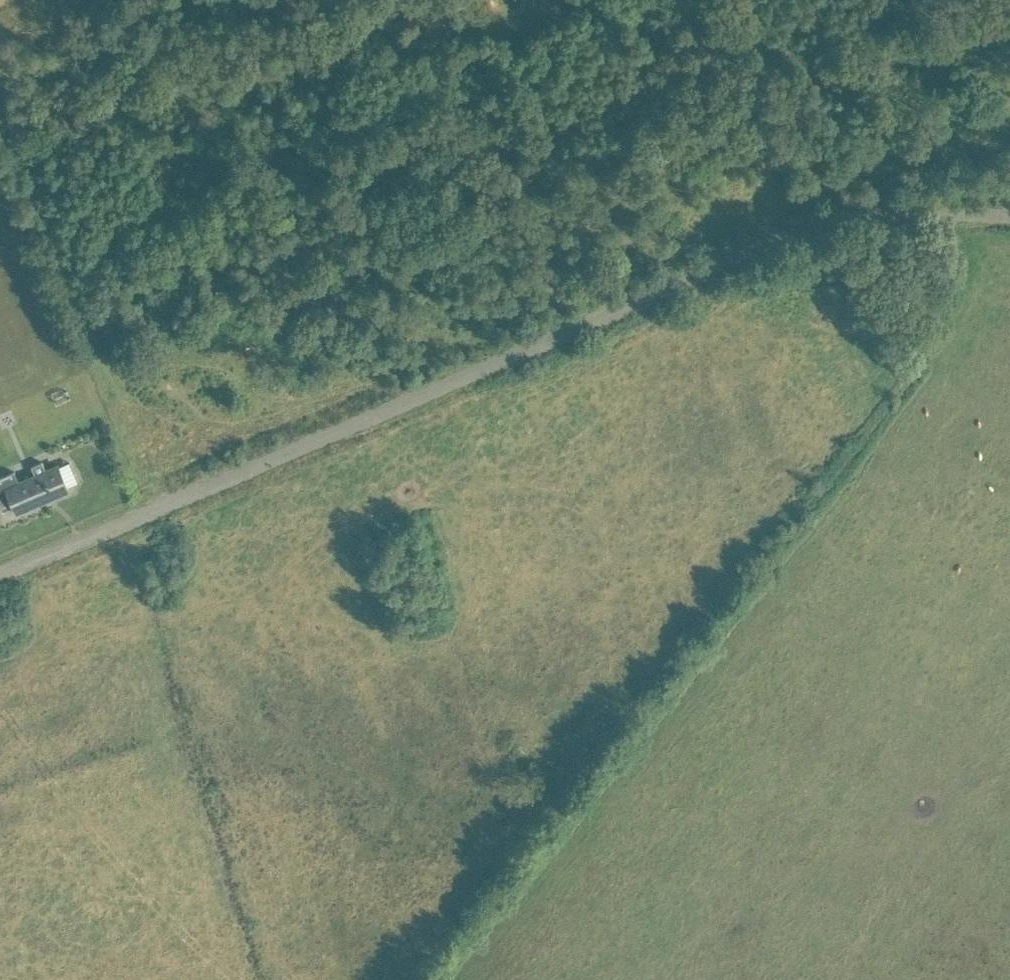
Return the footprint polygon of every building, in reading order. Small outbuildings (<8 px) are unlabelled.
[(35,472),(20,479),(16,468),(0,475),(0,503),(3,510),(14,505),(17,513),(70,490),(58,463),(56,463),(54,458),(44,463),(43,461),(32,465),(35,472)]
